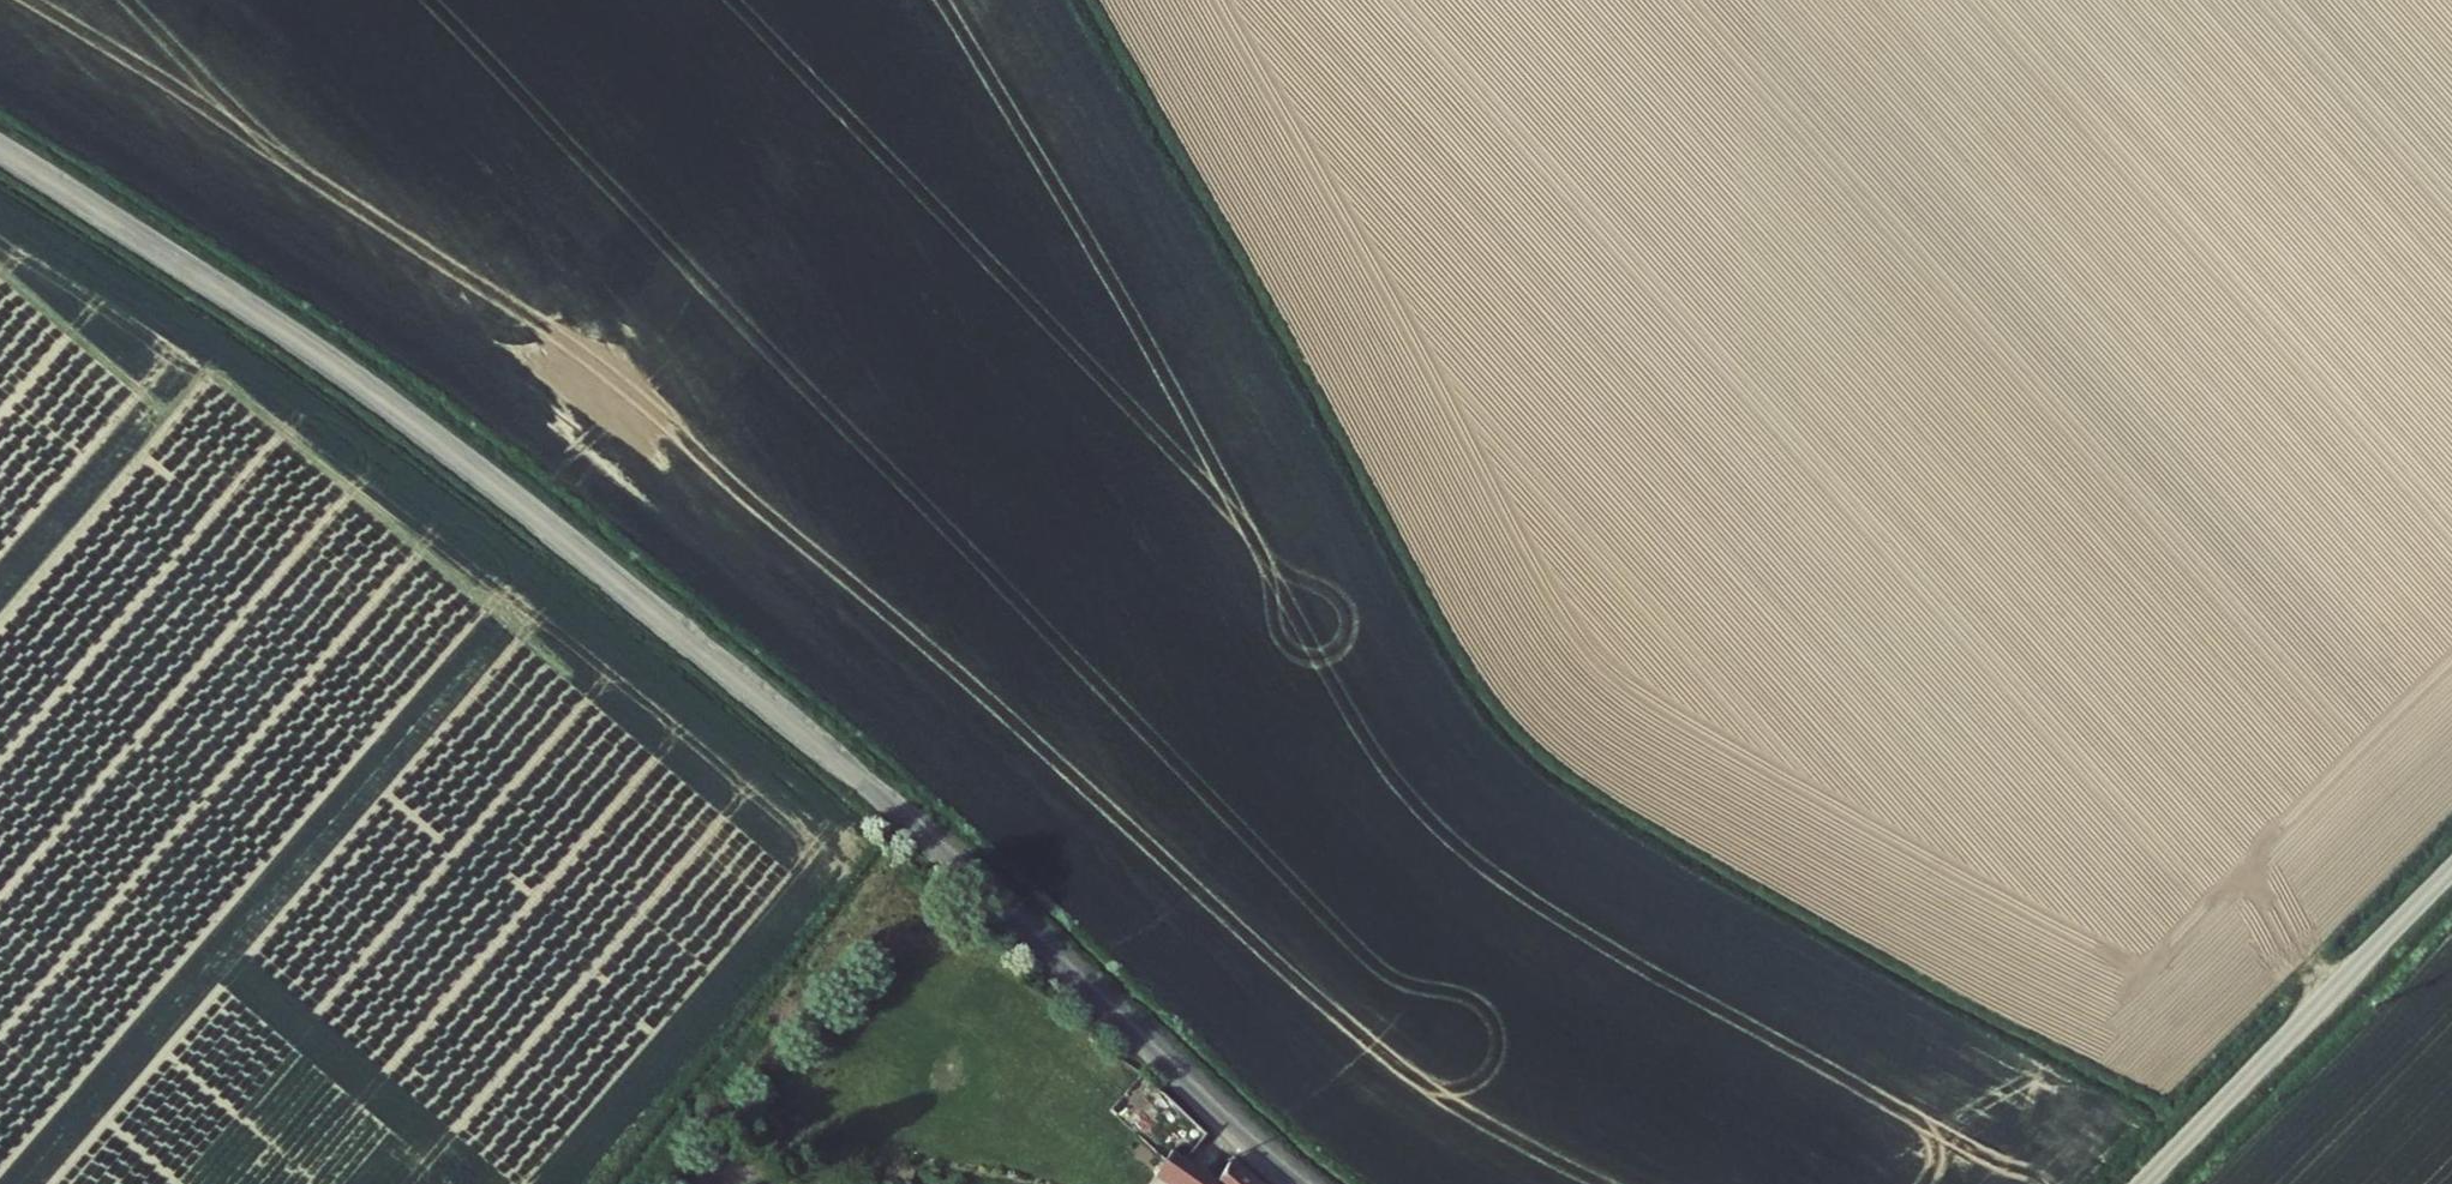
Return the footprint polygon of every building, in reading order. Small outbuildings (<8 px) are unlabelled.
[(1132,1113),(1176,1149),(1160,1171),(1178,1183),(1264,1183),(1234,1156),(1220,1172),(1188,1152),(1206,1126),(1158,1082),(1132,1113)] [(1160,1171),(1152,1181),(1156,1183),(1178,1183),(1160,1171)]
